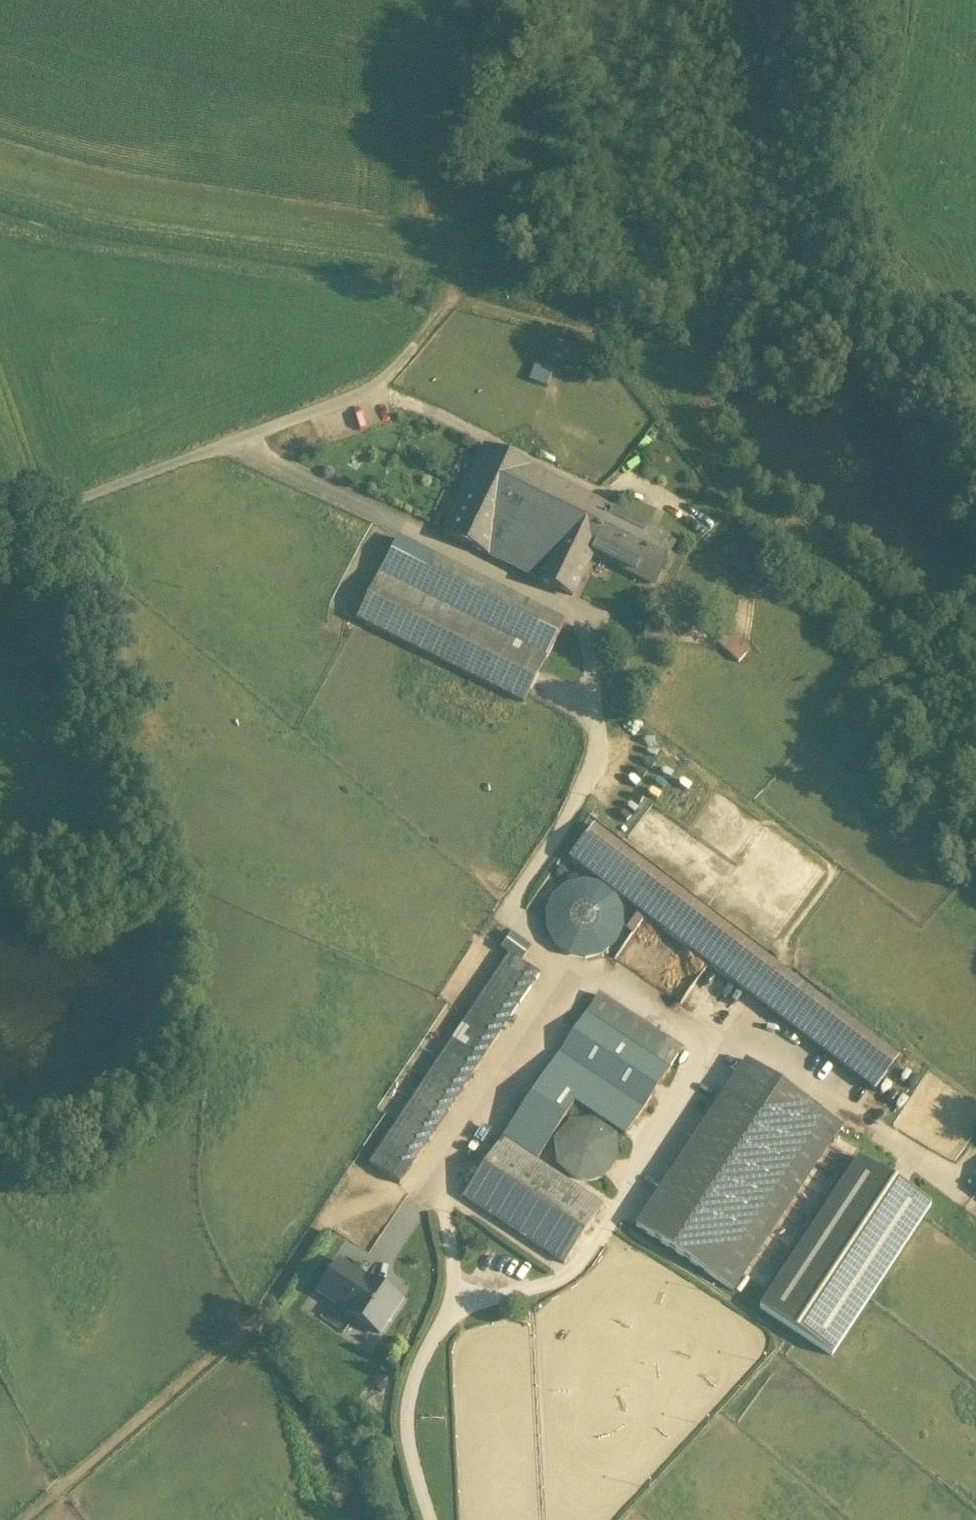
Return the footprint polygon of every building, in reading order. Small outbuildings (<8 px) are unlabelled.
[(489,555),(529,471),(486,452),(446,534),(489,555)] [(593,555),(614,513),(529,471),(489,555),(573,596),(593,555)] [(674,542),(614,513),(593,555),(653,584),(674,542)] [(399,539),(356,622),(525,703),(567,624),(399,539)] [(740,660),(749,650),(732,635),(722,645),(740,660)] [(903,1057),(598,828),(572,858),(883,1095),(903,1057)] [(564,889),(552,901),(548,918),(553,935),(566,947),(583,951),(600,946),(612,933),(616,916),(611,899),(598,887),(581,883),(564,889)] [(370,1167),(404,1189),(544,977),(510,955),(370,1167)] [(687,1050),(599,995),(467,1204),(560,1263),(599,1201),(541,1164),(577,1107),(630,1140),(687,1050)] [(846,1125),(746,1061),(638,1229),(737,1293),(846,1125)] [(597,1121),(571,1123),(557,1144),(558,1170),(582,1186),(609,1182),(622,1161),(621,1136),(597,1121)] [(939,1211),(862,1159),(761,1310),(839,1361),(939,1211)] [(366,1284),(339,1265),(318,1295),(346,1314),(345,1315),(379,1338),(401,1304),(368,1282),(366,1284)] [(394,1386),(381,1373),(368,1385),(381,1398),(394,1386)]
